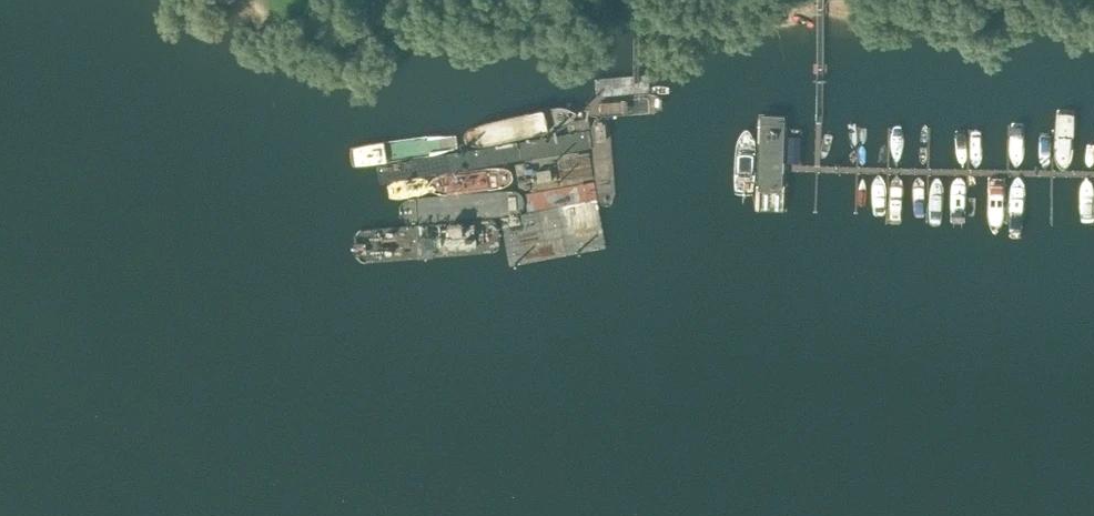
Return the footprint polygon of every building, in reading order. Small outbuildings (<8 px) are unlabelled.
[(815,118),(789,118),(789,212),(814,212),(815,118)]
